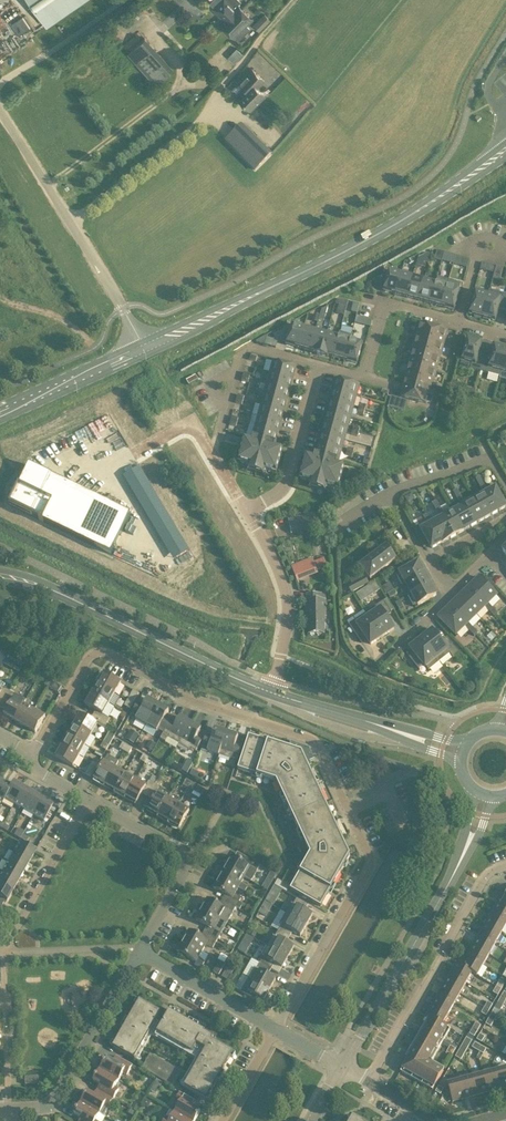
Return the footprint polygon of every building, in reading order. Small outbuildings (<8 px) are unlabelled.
[(47,27),(86,0),(28,0),(47,27)] [(213,7),(213,8),(224,18),(227,21),(234,14),(236,16),(243,9),(238,4),(241,1),(239,0),(212,0),(209,3),(213,7)] [(235,36),(239,40),(250,29),(246,25),(252,19),(243,9),(236,16),(234,14),(227,21),(224,18),(220,23),(234,37),(235,36)] [(270,19),(264,14),(253,26),(259,31),(270,19)] [(23,17),(12,24),(19,35),(30,27),(23,17)] [(137,62),(149,76),(145,80),(148,84),(153,80),(156,83),(172,68),(145,37),(128,52),(137,62)] [(234,62),(243,53),(237,48),(228,57),(234,62)] [(250,108),(264,94),(257,87),(264,80),(252,68),(239,82),(245,87),(237,95),(250,108)] [(152,120),(147,125),(151,129),(156,124),(152,120)] [(255,171),(268,157),(272,154),(241,124),(225,141),(255,171)] [(441,261),(444,253),(437,251),(435,260),(441,261)] [(423,267),(427,254),(418,258),(416,265),(423,267)] [(450,255),(447,263),(453,265),(455,256),(450,255)] [(461,258),(455,256),(453,265),(459,266),(461,258)] [(487,271),(488,264),(481,262),(480,269),(487,271)] [(500,281),(503,268),(496,266),(492,279),(500,281)] [(401,275),(389,271),(384,291),(396,294),(401,275)] [(413,278),(401,275),(396,294),(407,297),(413,278)] [(419,301),(424,281),(413,278),(407,297),(419,301)] [(430,304),(436,284),(424,281),(419,301),(430,304)] [(442,307),(447,287),(436,284),(430,304),(442,307)] [(454,310),(459,291),(447,287),(442,307),(454,310)] [(505,306),(505,295),(489,290),(488,296),(482,318),(483,318),(483,320),(489,322),(490,320),(495,321),(498,309),(505,311),(505,306)] [(488,296),(475,292),(469,314),(474,316),(474,317),(480,319),(481,318),(482,318),(488,296)] [(348,301),(340,299),(336,301),(335,305),(346,308),(348,301)] [(354,303),(353,306),(351,312),(357,313),(360,304),(354,303)] [(325,317),(329,305),(322,309),(320,315),(325,317)] [(362,317),(357,316),(355,322),(363,324),(364,317),(362,317)] [(420,324),(416,337),(430,341),(434,328),(420,324)] [(303,328),(292,325),(286,345),(298,348),(303,328)] [(340,333),(339,338),(333,357),(345,360),(350,341),(351,336),(351,335),(353,329),(342,326),(340,333)] [(303,328),(298,348),(310,351),(315,331),(303,328)] [(448,332),(434,328),(430,341),(444,345),(448,332)] [(327,335),(315,331),(310,351),(315,352),(315,354),(321,355),(327,335)] [(327,335),(321,355),(328,357),(328,356),(333,357),(339,338),(327,335)] [(262,345),(265,345),(266,339),(267,336),(255,342),(256,343),(262,345)] [(430,341),(416,337),(412,351),(426,355),(430,341)] [(276,346),(277,340),(268,338),(266,344),(276,346)] [(478,355),(481,343),(468,339),(467,341),(466,341),(464,347),(465,347),(462,361),(474,365),(473,370),(480,372),(484,356),(478,355)] [(357,364),(362,344),(350,341),(345,360),(357,364)] [(444,345),(430,341),(426,355),(440,359),(444,345)] [(480,372),(500,377),(502,372),(505,356),(505,349),(505,348),(500,346),(500,348),(495,346),(491,358),(484,356),(480,372)] [(426,355),(412,351),(408,365),(423,369),(426,355)] [(440,359),(426,355),(423,369),(436,372),(440,359)] [(274,362),(271,373),(292,379),(295,368),(274,362)] [(423,369),(408,365),(404,379),(406,379),(419,382),(423,369)] [(436,372),(423,369),(419,382),(431,385),(433,386),(436,372)] [(271,373),(268,384),(289,390),(292,379),(271,373)] [(198,380),(195,375),(186,381),(189,385),(198,380)] [(337,379),(334,391),(356,397),(359,385),(337,379)] [(419,382),(406,379),(402,396),(426,403),(427,403),(429,403),(431,402),(432,398),(431,396),(428,394),(431,385),(419,382)] [(449,390),(456,391),(458,383),(451,381),(449,390)] [(268,384),(265,395),(286,401),(289,390),(268,384)] [(334,391),(331,402),(353,408),(356,397),(334,391)] [(263,403),(262,406),(283,412),(286,401),(265,395),(263,403)] [(398,409),(401,398),(392,396),(389,407),(398,409)] [(331,402),(328,413),(350,418),(353,408),(331,402)] [(262,406),(259,417),(280,423),(283,412),(262,406)] [(328,413),(325,424),(347,429),(350,418),(328,413)] [(280,423),(259,417),(256,428),(277,434),(280,423)] [(325,424),(322,435),(344,440),(347,429),(325,424)] [(256,428),(253,439),(254,440),(274,445),(274,444),(277,434),(256,428)] [(344,440),(322,435),(319,445),(341,451),(344,440)] [(238,446),(239,439),(227,436),(225,442),(238,446)] [(274,445),(254,440),(253,443),(245,441),(239,462),(250,465),(248,470),(264,475),(265,470),(276,473),(282,451),(274,449),(275,445),(276,446),(276,445),(274,444),(274,445)] [(316,456),(316,457),(337,462),(338,463),(341,451),(319,445),(316,456)] [(314,460),(306,458),(300,479),(311,482),(310,487),(326,492),(327,487),(338,489),(344,468),(336,466),(337,462),(316,457),(316,456),(314,455),(314,456),(315,456),(314,460)] [(30,466),(9,508),(112,560),(133,518),(30,466)] [(190,552),(139,468),(123,478),(174,562),(190,552)] [(364,473),(349,469),(346,478),(361,482),(364,473)] [(484,495),(495,513),(505,507),(493,485),(486,489),(482,492),(484,495)] [(443,493),(450,505),(454,503),(448,491),(443,493)] [(474,501),(484,519),(495,513),(484,495),(474,501)] [(464,507),(474,525),(484,519),(474,501),(464,507)] [(451,509),(463,531),(464,531),(474,525),(464,507),(453,512),(451,509)] [(441,515),(453,537),(463,531),(451,509),(443,514),(439,508),(435,510),(439,516),(441,515)] [(314,514),(313,514),(301,516),(293,518),(294,526),(296,533),(297,533),(317,529),(315,517),(314,513),(314,514)] [(443,543),(430,521),(427,515),(423,517),(426,523),(419,527),(432,549),(442,543),(443,543)] [(430,521),(443,543),(453,537),(441,515),(439,516),(430,521)] [(366,560),(368,562),(361,567),(370,579),(395,560),(386,548),(378,554),(376,552),(366,560)] [(319,569),(327,566),(323,557),(315,561),(319,569)] [(317,572),(312,559),(291,567),(296,580),(317,572)] [(406,584),(424,574),(418,563),(396,575),(403,587),(406,585),(406,584)] [(424,574),(406,584),(406,585),(412,594),(412,595),(430,584),(424,574)] [(352,593),(368,585),(364,578),(348,587),(352,593)] [(469,588),(486,605),(484,607),(489,612),(492,609),(488,604),(496,595),(479,578),(469,588)] [(430,584),(412,595),(412,594),(408,596),(414,608),(436,595),(430,584)] [(486,605),(469,588),(459,598),(476,615),(484,607),(486,605)] [(476,615),(459,598),(449,607),(466,625),(464,627),(469,632),(473,628),(468,623),(476,615)] [(325,617),(326,617),(326,601),(321,601),(307,601),(307,602),(307,617),(308,617),(308,634),(325,634),(325,617)] [(369,617),(382,637),(394,629),(386,617),(392,613),(384,601),(377,606),(380,610),(369,617)] [(466,625),(449,607),(439,618),(456,635),(464,627),(466,625)] [(492,609),(489,612),(494,617),(497,614),(492,609)] [(382,637),(369,617),(367,613),(348,625),(361,643),(367,639),(370,645),(382,637)] [(473,628),(469,632),(474,636),(477,633),(473,628)] [(421,640),(439,663),(450,654),(453,659),(460,654),(447,638),(441,643),(432,631),(421,640)] [(439,663),(421,640),(410,649),(415,654),(409,658),(418,670),(424,665),(428,671),(439,663)] [(18,662),(7,656),(4,663),(14,669),(19,672),(23,665),(18,662)] [(24,668),(20,675),(25,678),(29,671),(24,668)] [(98,685),(115,694),(121,683),(104,674),(98,685)] [(0,708),(9,691),(3,688),(5,685),(0,682),(0,708)] [(61,687),(51,682),(48,687),(58,693),(61,687)] [(92,695),(109,705),(115,694),(98,685),(92,695)] [(127,701),(133,705),(139,694),(133,690),(127,701)] [(6,711),(4,715),(14,721),(24,704),(26,701),(9,691),(0,708),(6,711)] [(96,711),(93,716),(107,724),(110,719),(108,718),(114,708),(109,705),(92,695),(86,706),(96,711)] [(131,715),(137,718),(135,720),(146,726),(158,705),(147,699),(143,706),(138,703),(131,715)] [(133,705),(127,701),(124,706),(130,710),(133,705)] [(24,704),(14,721),(25,727),(35,710),(24,704)] [(158,730),(163,733),(170,722),(164,718),(169,711),(158,705),(146,726),(157,732),(158,730)] [(45,716),(35,710),(25,727),(36,733),(45,716)] [(90,721),(80,715),(74,726),(91,736),(97,725),(104,729),(107,724),(93,716),(90,721)] [(163,733),(159,739),(165,742),(168,738),(178,744),(190,723),(180,717),(175,725),(170,722),(163,733)] [(196,752),(202,740),(197,737),(201,729),(190,723),(178,744),(189,750),(190,749),(196,752)] [(68,736),(85,746),(91,736),(74,726),(68,736)] [(201,750),(207,752),(219,756),(226,733),(215,729),(212,737),(206,735),(202,748),(201,750)] [(137,737),(130,732),(126,738),(134,743),(137,737)] [(237,759),(241,747),(235,745),(238,736),(226,733),(219,756),(231,759),(231,757),(237,759)] [(62,747),(79,756),(80,755),(83,757),(88,748),(85,746),(68,736),(62,747)] [(321,907),(350,856),(302,753),(289,749),(288,749),(249,736),(238,770),(276,782),(310,855),(290,890),(321,907)] [(146,747),(152,750),(155,745),(149,742),(146,747)] [(291,742),(288,749),(289,749),(302,753),(306,763),(310,761),(314,759),(309,748),(291,742)] [(106,751),(109,746),(103,743),(100,748),(106,751)] [(124,752),(128,746),(122,743),(119,749),(124,752)] [(128,746),(124,752),(129,755),(132,749),(128,746)] [(79,756),(62,747),(56,757),(73,767),(79,756)] [(145,764),(148,758),(143,755),(140,761),(145,764)] [(118,762),(107,756),(104,762),(94,779),(105,785),(115,769),(114,768),(118,762)] [(91,763),(97,767),(100,762),(94,758),(91,763)] [(97,767),(91,763),(85,774),(91,778),(97,767)] [(189,768),(186,766),(185,765),(182,771),(187,774),(191,768),(189,768)] [(115,791),(125,774),(115,769),(105,785),(115,791)] [(196,779),(199,774),(192,770),(189,775),(196,779)] [(125,774),(115,791),(126,797),(135,780),(125,774)] [(154,784),(158,778),(153,776),(150,782),(154,784)] [(148,797),(155,785),(154,784),(150,782),(149,781),(146,786),(135,780),(126,797),(136,803),(142,794),(148,797)] [(188,789),(191,782),(186,780),(183,786),(188,789)] [(10,787),(0,782),(0,803),(2,804),(5,799),(4,798),(10,787)] [(10,787),(4,798),(5,799),(14,804),(23,788),(12,782),(10,787)] [(191,782),(188,789),(191,791),(193,791),(196,785),(191,782)] [(171,794),(161,788),(155,785),(148,797),(153,800),(148,810),(158,816),(168,799),(171,794)] [(23,810),(24,810),(33,794),(23,788),(14,804),(23,810)] [(22,812),(25,814),(27,812),(34,815),(43,800),(33,794),(24,810),(23,810),(22,812)] [(170,796),(168,799),(158,816),(169,822),(178,805),(179,802),(178,799),(173,795),(170,796)] [(53,805),(43,800),(34,815),(44,821),(53,805)] [(178,805),(169,822),(180,828),(189,811),(178,805)] [(9,827),(3,824),(0,828),(6,832),(8,829),(9,827)] [(13,836),(20,839),(22,835),(23,832),(17,828),(13,836)] [(22,835),(20,839),(26,843),(29,839),(22,835)] [(13,853),(29,862),(35,852),(19,843),(13,853)] [(29,862),(13,853),(8,863),(23,872),(29,862)] [(250,859),(246,865),(232,856),(225,867),(244,878),(251,881),(260,865),(250,859)] [(23,872),(8,863),(2,873),(18,882),(23,872)] [(219,877),(238,888),(245,892),(247,888),(241,883),(244,878),(225,867),(219,877)] [(2,873),(0,876),(0,885),(12,892),(18,882),(2,873)] [(239,910),(242,905),(239,903),(241,899),(235,894),(238,888),(219,877),(213,888),(228,897),(225,902),(236,908),(239,910)] [(278,879),(275,885),(286,891),(289,886),(278,879)] [(0,908),(5,901),(6,902),(12,892),(0,885),(0,908)] [(272,905),(275,900),(269,896),(266,901),(272,905)] [(201,909),(227,924),(236,908),(225,902),(222,907),(207,898),(201,909)] [(313,915),(305,911),(308,905),(297,899),(293,904),(292,903),(285,914),(306,926),(313,915)] [(266,917),(272,906),(265,902),(259,913),(266,917)] [(491,914),(505,923),(505,909),(499,905),(497,904),(491,914)] [(195,920),(210,928),(207,934),(218,940),(227,924),(201,909),(195,920)] [(278,931),(290,938),(293,932),(300,937),(306,926),(285,914),(279,925),(281,926),(278,931)] [(485,925),(501,934),(505,925),(505,923),(491,914),(485,925)] [(495,944),(501,934),(485,925),(479,935),(495,944)] [(183,941),(202,952),(205,946),(213,948),(218,940),(207,934),(204,939),(189,930),(183,941)] [(267,946),(288,958),(294,947),(287,943),(290,938),(278,931),(275,936),(273,935),(267,946)] [(479,935),(473,945),(489,955),(495,944),(479,935)] [(196,962),(203,966),(205,962),(199,957),(202,952),(183,941),(177,952),(196,962)] [(473,945),(467,956),(483,965),(489,955),(473,945)] [(260,963),(271,970),(274,965),(282,969),(288,958),(267,946),(261,957),(263,958),(260,963)] [(224,964),(228,958),(223,955),(219,961),(224,964)] [(467,956),(461,966),(472,973),(477,976),(483,965),(467,956)] [(218,976),(224,965),(218,961),(212,972),(218,976)] [(249,978),(269,990),(276,980),(268,975),(271,970),(260,963),(257,969),(255,968),(249,978)] [(456,963),(450,974),(466,983),(472,973),(461,966),(456,963)] [(228,966),(222,977),(228,981),(229,978),(231,975),(235,969),(228,966)] [(450,974),(444,984),(460,994),(466,983),(450,974)] [(256,1001),(257,998),(263,1001),(269,990),(249,978),(242,975),(234,988),(256,1001)] [(499,982),(496,987),(501,990),(504,985),(499,982)] [(444,984),(438,995),(454,1004),(460,994),(444,984)] [(498,996),(501,990),(496,987),(493,993),(498,996)] [(438,995),(432,1006),(448,1015),(454,1004),(438,995)] [(505,1001),(500,998),(494,1008),(500,1012),(505,1001)] [(134,1059),(161,1013),(139,1000),(112,1047),(134,1059)] [(487,1002),(484,1008),(489,1011),(493,1005),(487,1002)] [(426,1016),(431,1019),(442,1025),(448,1015),(432,1006),(426,1016)] [(486,1016),(489,1011),(484,1008),(481,1013),(486,1016)] [(206,1101),(233,1054),(212,1042),(215,1036),(206,1030),(205,1032),(169,1012),(157,1034),(192,1054),(197,1046),(206,1051),(184,1088),(206,1101)] [(489,1019),(494,1022),(497,1016),(492,1013),(489,1019)] [(450,1029),(442,1025),(431,1019),(400,1072),(432,1090),(443,1071),(431,1064),(450,1029)] [(494,1022),(489,1019),(485,1024),(490,1027),(494,1022)] [(476,1023),(472,1029),(477,1032),(481,1026),(476,1023)] [(474,1037),(477,1032),(472,1029),(469,1034),(474,1037)] [(482,1043),(485,1037),(480,1034),(476,1040),(482,1043)] [(461,1060),(472,1041),(466,1038),(455,1057),(461,1060)] [(483,1054),(486,1049),(475,1043),(472,1048),(483,1054)] [(452,1056),(456,1049),(450,1046),(446,1053),(452,1056)] [(173,1087),(181,1072),(150,1054),(142,1069),(173,1087)] [(100,1069),(119,1080),(123,1073),(127,1076),(132,1066),(116,1057),(113,1062),(106,1058),(100,1069)] [(499,1089),(505,1088),(505,1068),(494,1071),(499,1089)] [(97,1090),(113,1099),(119,1090),(115,1087),(119,1080),(100,1069),(93,1081),(100,1085),(97,1090)] [(499,1089),(494,1071),(483,1074),(488,1093),(499,1089)] [(488,1093),(483,1074),(471,1078),(476,1096),(488,1093)] [(25,1085),(39,1084),(39,1076),(25,1077),(25,1085)] [(476,1096),(471,1078),(460,1081),(465,1099),(476,1096)] [(154,1085),(159,1089),(162,1083),(157,1080),(154,1085)] [(465,1099),(460,1081),(448,1084),(453,1102),(465,1099)] [(440,1095),(444,1089),(438,1086),(435,1092),(440,1095)] [(80,1103),(100,1114),(104,1107),(108,1109),(113,1099),(97,1090),(94,1096),(87,1092),(80,1103)] [(190,1120),(195,1120),(200,1112),(193,1108),(196,1102),(180,1093),(174,1103),(178,1105),(174,1112),(190,1120)] [(142,1104),(147,1107),(150,1101),(145,1098),(142,1104)] [(80,1103),(74,1114),(81,1118),(80,1120),(96,1120),(100,1114),(80,1103)] [(131,1108),(137,1112),(141,1107),(134,1103),(131,1108)] [(174,1112),(170,1119),(166,1117),(164,1120),(190,1120),(174,1112)]
